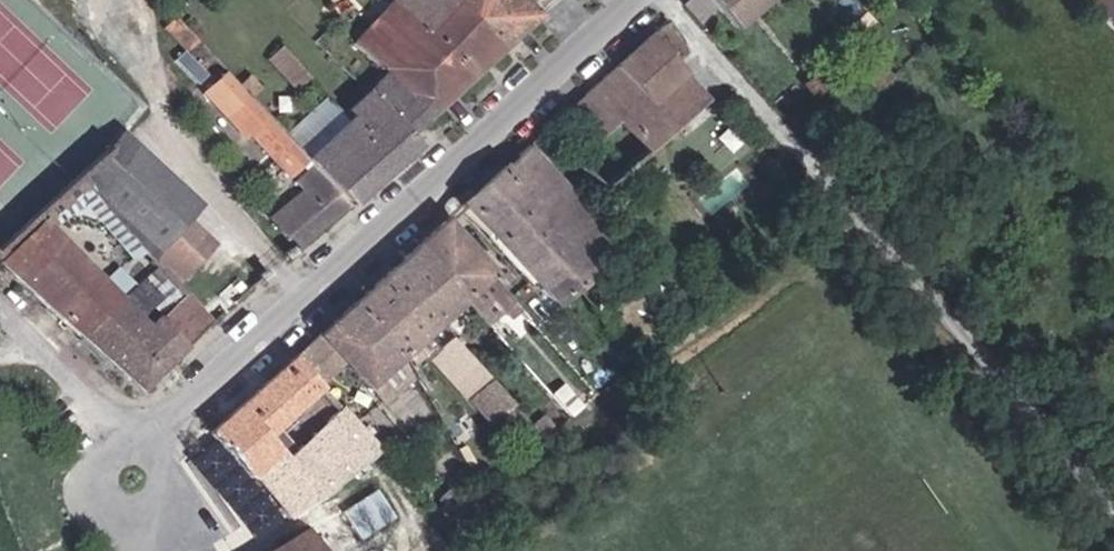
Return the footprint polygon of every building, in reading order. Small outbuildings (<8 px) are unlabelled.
[(193,19),(177,0),(172,0),(163,9),(181,31),(193,19)] [(422,118),(500,44),(453,0),(385,0),(347,37),(377,69),(422,118)] [(500,44),(534,13),(521,0),(453,0),(500,44)] [(766,0),(686,0),(683,3),(698,21),(715,5),(736,27),(766,0)] [(1113,19),(1113,0),(1098,0),(1113,19)] [(688,52),(662,21),(608,70),(580,94),(604,123),(637,163),(708,101),(675,63),(688,52)] [(398,126),(406,133),(422,118),(377,69),(358,87),(398,126)] [(811,91),(822,81),(813,71),(802,80),(811,91)] [(290,170),(308,154),(302,147),(240,75),(217,95),(238,120),(244,115),(290,170)] [(314,161),(347,200),(414,143),(406,133),(398,126),(358,87),(323,118),(327,124),(302,147),(308,154),(314,161)] [(580,94),(562,110),(588,139),(604,123),(580,94)] [(646,277),(623,251),(526,143),(460,202),(590,347),(608,330),(600,319),(646,277)] [(85,193),(143,256),(181,216),(184,213),(120,155),(85,193)] [(292,233),(299,242),(347,200),(314,161),(296,177),(304,186),(271,214),(289,235),(292,233)] [(0,256),(0,264),(29,287),(80,332),(124,291),(41,215),(0,256)] [(181,216),(143,256),(166,282),(206,240),(181,216)] [(507,315),(516,307),(482,267),(440,220),(413,244),(444,279),(447,276),(464,295),(478,283),(507,315)] [(435,321),(461,298),(444,279),(413,244),(406,249),(387,267),(435,321)] [(440,326),(435,321),(387,267),(348,303),(400,363),(440,326)] [(80,332),(139,385),(183,346),(155,319),(124,291),(80,332)] [(155,319),(183,346),(209,322),(179,294),(155,319)] [(300,348),(353,406),(389,373),(400,363),(348,303),(300,348)] [(515,430),(524,420),(453,342),(429,364),(480,420),(494,407),(515,430)] [(290,356),(343,415),(353,406),(300,348),(290,356)] [(287,516),(367,443),(343,415),(290,356),(208,431),(253,481),(255,479),(287,516)] [(360,535),(396,515),(380,486),(344,507),(360,535)] [(440,508),(445,515),(460,503),(455,496),(440,508)] [(305,528),(268,550),(320,550),(305,528)]
